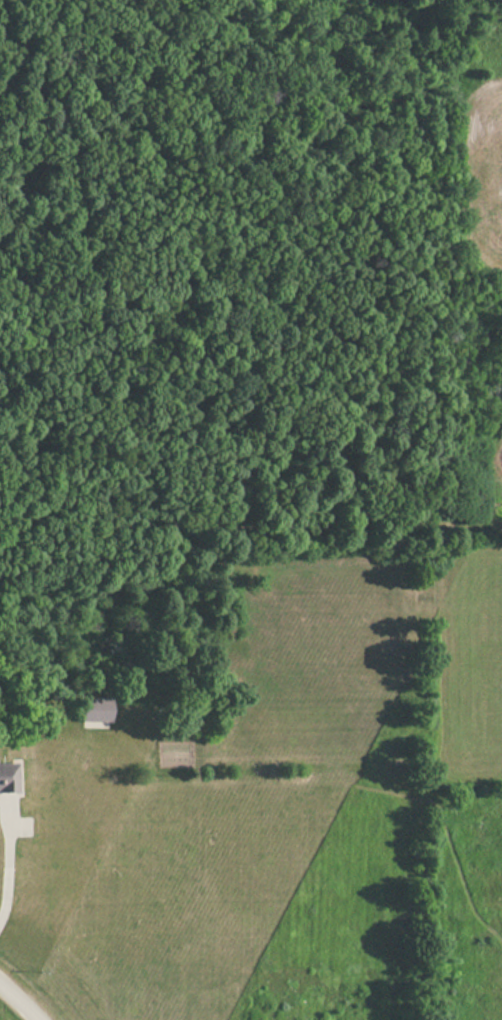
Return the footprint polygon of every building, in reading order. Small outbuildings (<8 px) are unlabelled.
[(80,726),(109,726),(109,698),(80,698),(80,726)] [(16,793),(16,763),(0,763),(0,793),(16,793)]
